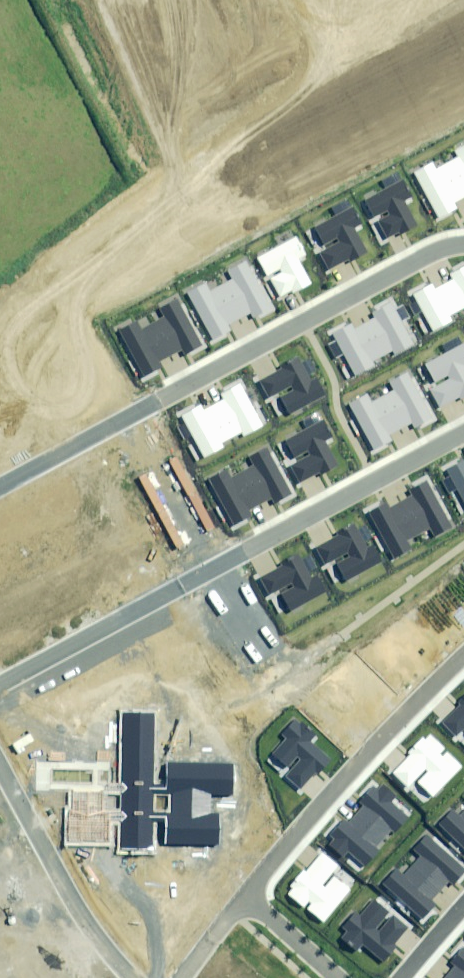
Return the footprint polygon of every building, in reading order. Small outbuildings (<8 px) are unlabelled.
[(455,151),(458,157),(437,170),(433,163),(414,174),(441,220),(459,210),(455,202),(463,197),(463,146),(455,151)] [(411,195),(399,173),(383,182),(387,189),(367,200),(388,237),(396,232),(398,235),(417,224),(403,199),(411,195)] [(360,221),(348,199),(332,209),(336,215),(316,226),(328,249),(320,254),(329,268),(345,259),(347,261),(366,251),(352,226),(360,221)] [(307,255),(296,237),(259,258),(280,296),(292,289),(294,292),(311,283),(298,260),(307,255)] [(274,309),(247,262),(230,272),(234,278),(212,291),(208,284),(189,294),(216,341),(234,331),(230,323),(252,311),(256,319),(274,309)] [(413,294),(435,332),(453,322),(450,316),(463,308),(463,266),(450,273),(453,279),(436,289),(433,283),(413,294)] [(203,345),(176,299),(159,308),(164,317),(142,330),(137,321),(118,331),(145,378),(164,368),(160,361),(181,349),(185,356),(203,345)] [(415,344),(390,300),(373,310),(376,316),(354,328),(351,322),(332,332),(357,377),(376,366),(373,361),(394,349),(397,354),(415,344)] [(463,344),(426,365),(437,385),(429,389),(440,408),(459,397),(460,399),(463,397),(463,345),(463,344)] [(284,368),(260,382),(268,397),(278,391),(290,413),(326,393),(318,380),(313,382),(299,357),(282,366),(284,368)] [(436,420),(409,373),(392,383),(395,390),(374,402),(370,395),(351,406),(378,453),(396,442),(392,435),(413,423),(418,430),(436,420)] [(202,407),(183,418),(206,458),(225,447),(222,443),(241,432),(244,437),(263,426),(240,385),(222,396),(224,400),(205,411),(202,407)] [(333,436),(324,419),(285,441),(298,462),(290,466),(299,482),(321,470),(323,473),(338,465),(324,441),(333,436)] [(228,473),(209,483),(233,524),(251,514),(248,509),(269,497),(272,502),(291,492),(268,450),(250,460),(253,465),(231,478),(228,473)] [(448,471),(463,501),(463,463),(448,471)] [(391,504),(372,514),(394,555),(414,545),(411,539),(431,528),(434,534),(452,525),(430,484),(411,494),(413,499),(393,509),(391,504)] [(358,526),(317,547),(326,564),(335,560),(346,580),(381,561),(373,546),(369,548),(358,526)] [(302,556),(261,577),(270,594),(279,590),(290,610),(325,591),(317,576),(313,578),(302,556)] [(443,723),(455,736),(463,728),(463,696),(458,702),(461,705),(443,723)] [(314,736),(295,720),(281,735),(285,739),(271,754),(291,772),(286,777),(302,791),(330,760),(309,742),(314,736)] [(427,735),(394,773),(429,804),(462,766),(427,735)] [(344,821),(327,841),(344,855),(347,851),(367,868),(381,852),(375,847),(393,825),(399,830),(410,818),(391,801),(395,797),(378,782),(361,802),(365,806),(348,825),(344,821)] [(439,824),(463,850),(463,811),(459,816),(453,810),(439,824)] [(383,883),(423,918),(435,904),(431,901),(449,880),(453,884),(463,871),(463,870),(425,836),(413,850),(421,856),(404,875),(397,868),(383,883)] [(323,854),(288,895),(323,924),(351,891),(331,875),(338,866),(323,854)] [(357,911),(343,927),(348,931),(343,937),(358,950),(363,945),(383,962),(397,946),(394,943),(406,928),(374,901),(362,915),(357,911)] [(463,946),(449,963),(455,967),(446,977),(463,977),(463,947),(463,946)]
